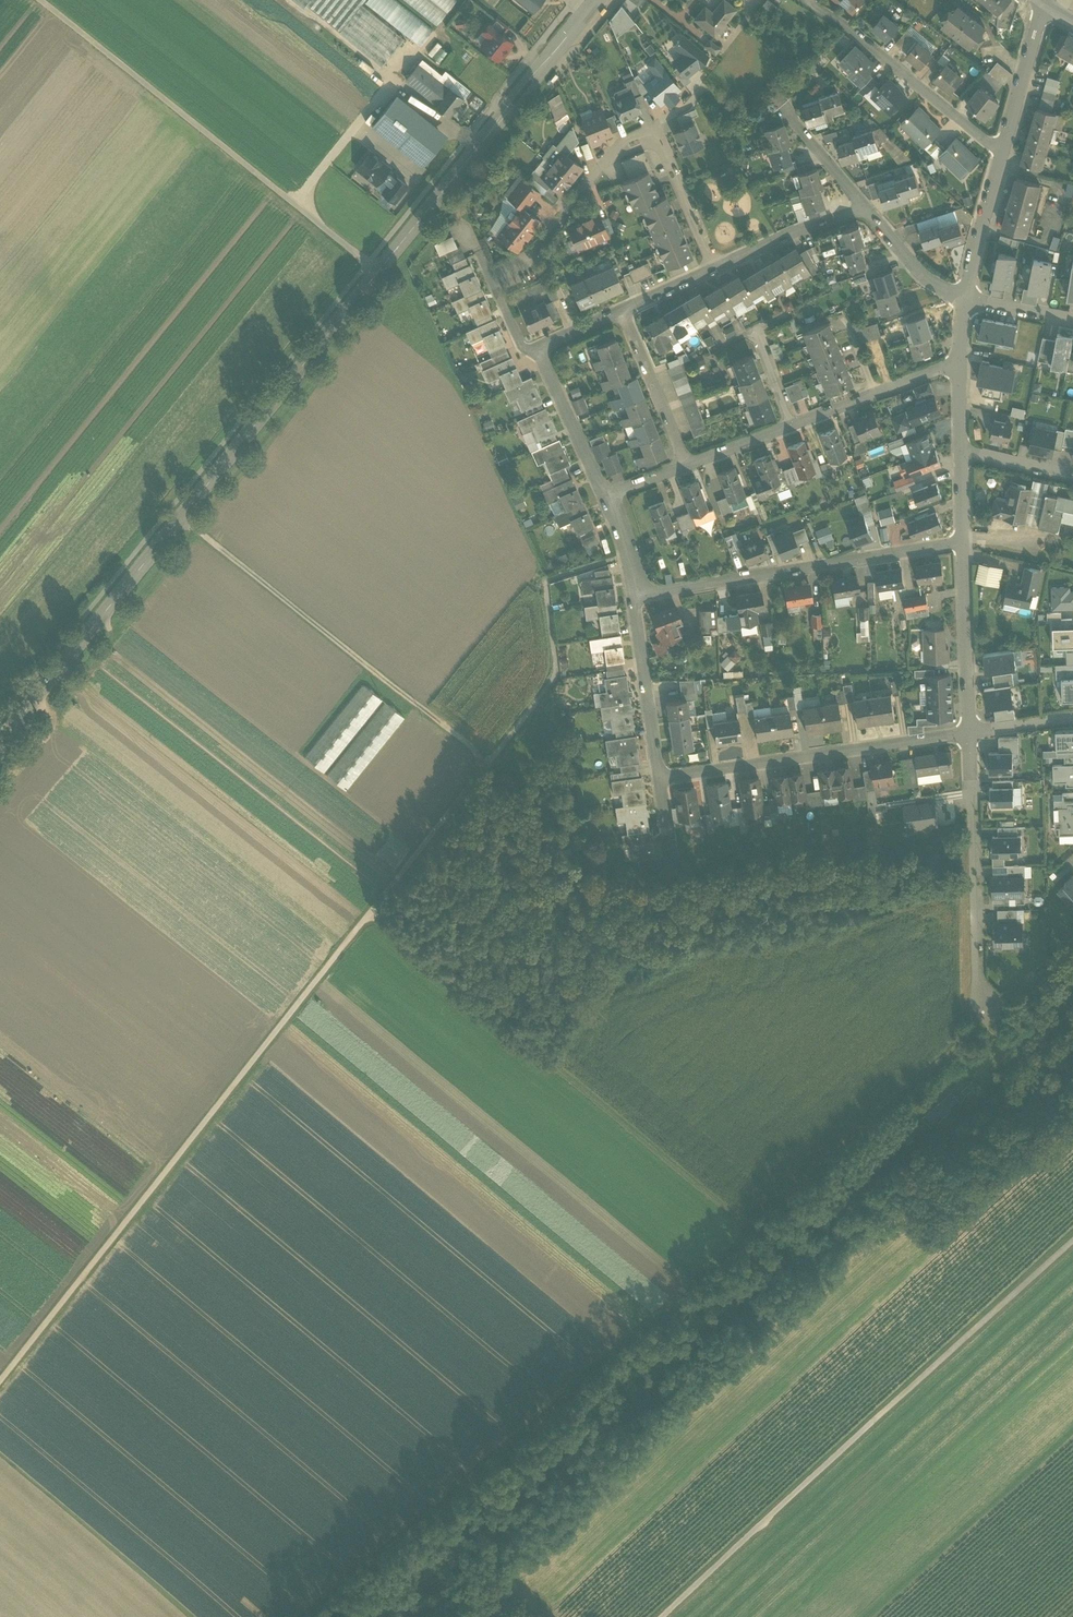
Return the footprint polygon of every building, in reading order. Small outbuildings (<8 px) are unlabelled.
[(304,8),(307,4),(311,0),(294,0),(304,8)] [(307,4),(340,31),(361,4),(365,0),(311,0),(307,4)] [(395,0),(367,0),(365,3),(419,46),(433,30),(395,0)] [(436,26),(457,0),(404,0),(436,26)] [(508,0),(475,0),(497,18),(510,2),(508,0)] [(517,0),(532,12),(541,0),(517,0)] [(641,0),(622,0),(620,3),(632,12),(641,0)] [(708,17),(701,11),(694,19),(714,35),(717,32),(719,34),(726,24),(724,23),(735,9),(724,0),(721,0),(708,17)] [(768,0),(765,0),(758,9),(768,16),(776,6),(768,0)] [(838,3),(839,3),(841,1),(854,12),(863,0),(834,0),(838,3)] [(998,15),(1012,0),(982,0),(998,15)] [(998,15),(998,27),(1006,27),(1010,29),(1018,4),(1013,0),(1012,0),(998,15)] [(404,39),(361,4),(340,31),(339,32),(382,66),(404,39)] [(603,17),(614,35),(632,24),(622,6),(603,17)] [(969,15),(957,6),(955,9),(951,9),(949,12),(948,11),(944,17),(944,23),(943,25),(949,30),(950,29),(957,34),(956,36),(957,36),(958,35),(965,40),(964,42),(970,47),(972,44),(978,44),(982,38),(981,37),(984,34),(983,30),(985,28),(974,19),(969,15)] [(898,27),(883,15),(873,28),(887,40),(898,27)] [(508,27),(496,18),(490,25),(502,35),(508,27)] [(502,35),(490,25),(487,25),(483,31),(483,33),(488,37),(482,45),(482,47),(497,59),(499,59),(511,44),(511,42),(502,35)] [(919,41),(906,30),(895,43),(908,54),(917,42),(918,43),(919,41)] [(1068,34),(1058,51),(1070,59),(1072,54),(1072,38),(1068,34)] [(707,56),(682,36),(674,46),(683,53),(673,61),(686,76),(699,66),(700,66),(707,56)] [(719,48),(709,40),(705,45),(715,53),(719,48)] [(437,61),(446,51),(436,42),(427,51),(437,61)] [(918,43),(917,42),(908,54),(906,55),(921,67),(932,54),(918,43)] [(855,47),(840,63),(851,73),(850,75),(857,82),(866,72),(873,65),(862,54),(855,47)] [(654,73),(643,81),(660,104),(665,101),(667,103),(679,94),(677,91),(681,87),(654,54),(645,61),(654,73)] [(441,76),(421,60),(418,64),(438,80),(441,76)] [(1013,74),(997,62),(989,72),(1005,84),(1013,74)] [(438,80),(418,64),(406,79),(435,103),(448,87),(441,81),(440,82),(438,80)] [(961,78),(945,65),(934,78),(951,91),(961,78)] [(441,76),(438,80),(440,82),(441,81),(448,87),(450,88),(456,80),(445,71),(441,76)] [(866,72),(857,82),(862,87),(872,78),(866,72)] [(641,95),(633,77),(624,81),(629,94),(633,92),(635,98),(641,95)] [(1060,81),(1048,77),(1046,84),(1058,88),(1060,81)] [(872,78),(862,87),(867,92),(876,82),(872,78)] [(896,88),(888,79),(871,97),(872,97),(874,96),(883,105),(882,106),(890,114),(906,98),(896,88)] [(470,91),(456,80),(450,88),(464,99),(470,91)] [(1058,88),(1046,84),(1044,90),(1056,94),(1058,88)] [(450,88),(448,87),(435,103),(434,105),(449,117),(464,99),(450,88)] [(998,102),(981,87),(967,105),(984,119),(998,102)] [(788,99),(779,89),(774,93),(782,103),(788,99)] [(1056,94),(1044,90),(1042,97),(1055,100),(1056,94)] [(629,94),(613,101),(616,108),(615,111),(618,113),(622,122),(631,118),(632,115),(641,111),(635,98),(633,92),(629,94)] [(837,92),(818,98),(819,102),(824,119),(831,117),(830,112),(842,109),(837,92)] [(545,98),(556,124),(569,118),(558,93),(545,98)] [(782,103),(774,93),(769,98),(777,108),(782,103)] [(371,125),(423,167),(447,136),(396,94),(371,125)] [(1055,100),(1042,97),(1040,103),(1053,106),(1055,100)] [(777,108),(769,98),(763,102),(772,112),(777,108)] [(819,102),(801,108),(806,125),(824,119),(819,102)] [(1053,106),(1040,103),(1038,109),(1051,113),(1053,106)] [(926,115),(919,108),(910,117),(901,126),(923,147),(940,130),(925,116),(926,115)] [(594,116),(582,121),(583,123),(581,124),(580,128),(581,131),(585,133),(586,132),(592,146),(605,140),(604,136),(611,133),(605,118),(602,109),(593,112),(594,116)] [(676,117),(682,129),(693,124),(693,123),(691,118),(697,115),(694,109),(676,117)] [(1038,109),(1036,109),(1032,122),(1052,128),(1056,114),(1051,113),(1038,109)] [(618,130),(612,115),(605,118),(611,133),(618,130)] [(1052,128),(1032,122),(1028,136),(1048,141),(1052,128)] [(682,129),(674,132),(683,154),(702,146),(693,124),(682,129)] [(782,124),(765,130),(769,140),(765,141),(768,150),(784,145),(788,143),(782,124)] [(572,126),(555,147),(561,152),(562,151),(567,155),(578,141),(572,126)] [(878,147),(882,146),(876,129),(873,130),(878,147)] [(873,130),(853,136),(854,140),(855,140),(860,157),(868,155),(869,159),(883,154),(878,147),(873,130)] [(835,131),(823,135),(825,142),(838,138),(835,131)] [(1048,141),(1028,136),(1025,150),(1044,155),(1048,141)] [(978,160),(955,138),(944,149),(938,155),(939,156),(961,177),(978,160)] [(935,139),(925,149),(930,155),(940,145),(935,139)] [(854,140),(837,146),(843,163),(860,157),(855,140),(854,140)] [(583,158),(590,156),(586,141),(580,143),(583,158)] [(784,145),(768,150),(773,168),(780,165),(790,162),(789,162),(784,145)] [(940,145),(930,155),(935,159),(939,156),(938,155),(944,149),(940,145)] [(1044,155),(1025,150),(1021,163),(1023,164),(1040,169),(1044,155)] [(567,155),(562,151),(561,152),(557,157),(552,157),(549,162),(572,180),(582,167),(567,155)] [(644,151),(621,161),(629,179),(647,171),(652,169),(644,151)] [(389,168),(370,153),(357,169),(376,184),(380,179),(387,170),(389,168)] [(790,162),(780,165),(782,172),(797,167),(794,160),(789,162),(790,162)] [(572,180),(549,162),(545,166),(546,171),(542,175),(541,176),(546,181),(562,193),(572,180)] [(809,163),(797,167),(799,173),(811,169),(809,163)] [(915,163),(904,167),(906,174),(918,171),(915,163)] [(1040,169),(1023,164),(1021,172),(1038,176),(1040,169)] [(811,169),(799,173),(799,174),(792,176),(796,187),(798,186),(801,193),(801,194),(817,189),(822,187),(816,168),(811,169)] [(395,176),(387,170),(380,179),(388,185),(395,176)] [(542,175),(536,171),(531,177),(542,186),(546,181),(541,176),(542,175)] [(629,179),(623,181),(626,190),(627,190),(631,201),(635,210),(641,207),(644,206),(643,205),(659,198),(654,188),(655,187),(652,182),(647,172),(647,171),(629,179)] [(914,174),(895,180),(897,185),(902,202),(910,199),(908,195),(920,191),(914,174)] [(407,186),(395,176),(388,185),(380,179),(376,184),(374,187),(394,202),(407,186)] [(1040,185),(1017,179),(1003,228),(1026,234),(1040,185)] [(539,192),(523,180),(509,198),(519,207),(520,206),(525,209),(539,192)] [(877,182),(868,185),(873,199),(881,197),(879,191),(877,182)] [(879,191),(881,197),(884,207),(902,202),(897,185),(879,191)] [(558,198),(547,189),(542,195),(553,203),(558,198)] [(817,189),(801,194),(801,193),(793,196),(794,196),(791,197),(791,198),(794,210),(801,208),(805,219),(809,218),(806,211),(823,205),(817,189)] [(659,198),(643,205),(644,206),(641,207),(644,214),(649,225),(652,232),(649,233),(650,233),(677,222),(676,222),(672,212),(673,211),(670,206),(669,206),(665,196),(665,195),(659,198)] [(823,205),(806,211),(809,218),(825,213),(823,205)] [(519,207),(514,213),(511,210),(504,218),(508,221),(497,235),(517,250),(540,221),(525,209),(520,206),(519,207)] [(801,208),(794,210),(798,222),(805,219),(801,208)] [(599,215),(592,218),(591,217),(583,220),(593,242),(608,235),(599,215)] [(583,222),(569,229),(573,238),(565,241),(570,252),(578,249),(593,242),(583,220),(583,221),(583,222)] [(677,222),(650,233),(650,234),(652,233),(657,243),(657,244),(662,255),(662,256),(662,255),(667,266),(667,267),(692,256),(691,255),(691,256),(685,242),(686,241),(683,236),(677,222)] [(917,222),(905,226),(908,233),(920,230),(917,222)] [(958,222),(940,228),(944,240),(945,245),(964,239),(958,222)] [(938,224),(920,230),(925,247),(944,240),(940,228),(938,224)] [(859,225),(842,231),(846,242),(841,244),(844,252),(861,247),(866,245),(859,225)] [(1056,249),(1059,237),(1052,235),(1049,247),(1056,249)] [(446,252),(458,246),(453,236),(434,244),(439,255),(446,252)] [(451,264),(465,257),(460,245),(458,246),(446,252),(451,264)] [(861,247),(844,252),(850,270),(866,264),(861,247)] [(795,248),(777,259),(787,275),(798,269),(802,277),(810,272),(806,266),(799,255),(795,248)] [(1052,260),(1058,261),(1059,251),(1047,249),(1046,255),(1052,256),(1052,260)] [(813,262),(807,251),(799,255),(806,266),(813,262)] [(846,271),(850,270),(844,252),(836,255),(842,271),(846,270),(846,271)] [(994,291),(1006,294),(1007,288),(1012,289),(1019,260),(999,256),(991,291),(994,291)] [(465,257),(452,263),(455,271),(468,265),(465,257)] [(777,259),(759,270),(769,286),(779,280),(784,288),(792,283),(787,275),(777,259)] [(1051,263),(1034,260),(1028,290),(1039,292),(1045,293),(1051,263)] [(647,263),(629,270),(630,272),(629,272),(634,283),(652,275),(647,263)] [(455,271),(441,277),(447,289),(459,283),(464,295),(465,296),(479,289),(480,289),(481,289),(470,264),(468,265),(455,271)] [(623,288),(612,265),(597,271),(608,295),(623,288)] [(759,270),(741,281),(751,297),(761,291),(767,298),(774,294),(769,286),(759,270)] [(836,281),(848,277),(846,271),(846,270),(842,271),(833,274),(836,281)] [(892,270),(876,275),(880,287),(875,289),(877,296),(893,291),(898,289),(892,270)] [(597,271),(585,277),(595,301),(608,295),(597,271)] [(629,272),(623,275),(627,286),(634,284),(634,283),(629,272)] [(865,272),(853,276),(855,284),(868,280),(865,272)] [(738,276),(720,287),(730,303),(740,297),(745,305),(753,300),(751,297),(741,281),(738,276)] [(595,301),(585,277),(570,284),(580,308),(595,301)] [(549,278),(531,286),(534,294),(546,289),(553,286),(549,278)] [(570,293),(565,281),(559,284),(564,295),(570,293)] [(559,284),(553,287),(558,298),(564,295),(559,284)] [(553,287),(553,286),(546,289),(551,301),(558,298),(553,287)] [(720,287),(702,298),(712,314),(722,308),(727,316),(728,315),(735,311),(730,303),(720,287)] [(479,289),(465,296),(464,295),(452,301),(457,312),(469,307),(475,320),(490,314),(492,313),(481,289),(480,289),(479,289)] [(1039,292),(1028,290),(1024,289),(1021,302),(1036,305),(1039,292)] [(893,291),(877,296),(883,314),(899,309),(893,291)] [(993,298),(1005,300),(1006,294),(994,291),(993,298)] [(700,293),(681,304),(691,320),(701,313),(706,322),(714,317),(712,314),(702,298),(700,293)] [(785,310),(793,306),(790,300),(783,304),(785,310)] [(544,302),(522,312),(530,331),(553,320),(552,320),(559,317),(551,301),(545,304),(544,302)] [(681,304),(663,315),(676,336),(687,329),(689,332),(696,328),(691,320),(681,304)] [(727,316),(722,308),(712,314),(714,317),(721,330),(733,323),(728,315),(727,316)] [(490,314),(475,320),(478,326),(493,320),(490,314)] [(663,315),(645,325),(654,341),(659,349),(670,342),(670,343),(678,339),(676,336),(663,315)] [(925,315),(909,320),(913,332),(908,333),(910,340),(927,335),(931,333),(925,315)] [(493,320),(478,326),(466,332),(471,344),(483,339),(489,351),(504,344),(506,343),(495,319),(493,320)] [(1000,322),(983,319),(979,336),(996,340),(1000,322)] [(1017,326),(1000,322),(996,340),(1013,343),(1017,326)] [(827,323),(805,332),(809,344),(832,335),(827,323)] [(877,323),(870,325),(874,338),(881,336),(877,323)] [(870,325),(863,327),(868,340),(874,338),(870,325)] [(863,327),(854,330),(861,342),(868,340),(863,327)] [(1057,334),(1056,340),(1051,363),(1051,366),(1067,369),(1072,338),(1072,337),(1057,334)] [(832,335),(809,344),(814,356),(837,347),(832,335)] [(927,335),(910,340),(916,358),(933,353),(927,335)] [(1056,340),(1043,338),(1038,361),(1051,363),(1056,340)] [(615,339),(598,345),(603,357),(593,361),(596,369),(606,365),(623,359),(615,339)] [(778,341),(769,344),(774,358),(783,354),(778,341)] [(504,344),(489,351),(491,357),(506,350),(504,344)] [(837,347),(814,356),(819,368),(842,360),(837,347)] [(510,357),(506,350),(491,357),(495,364),(483,370),(488,381),(500,376),(506,388),(522,381),(511,356),(510,357)] [(685,353),(680,355),(680,357),(678,358),(680,363),(681,363),(689,359),(685,353)] [(751,355),(732,362),(740,382),(759,375),(751,355)] [(491,357),(479,362),(483,370),(495,364),(491,357)] [(678,358),(667,362),(669,368),(680,363),(678,358)] [(623,359),(606,365),(610,377),(601,380),(604,388),(618,383),(630,379),(623,359)] [(842,360),(819,368),(824,380),(847,372),(842,360)] [(1004,385),(1012,387),(1015,370),(982,363),(978,381),(984,382),(1004,385)] [(681,364),(670,368),(672,374),(683,370),(681,364)] [(672,374),(671,374),(674,380),(686,376),(683,370),(672,374)] [(847,372),(824,380),(829,393),(827,393),(828,394),(848,386),(852,385),(847,372)] [(759,375),(740,382),(747,402),(766,395),(759,375)] [(686,376),(674,380),(676,387),(688,382),(686,376)] [(531,377),(522,381),(506,388),(504,389),(503,389),(509,402),(518,398),(524,410),(540,403),(542,402),(531,377)] [(630,379),(618,383),(622,395),(613,398),(616,406),(625,403),(643,396),(635,377),(630,379)] [(688,382),(676,387),(678,393),(690,388),(688,382)] [(929,382),(914,388),(918,398),(933,392),(929,382)] [(1004,385),(984,382),(981,395),(1001,399),(1004,385)] [(798,383),(791,385),(797,400),(804,398),(798,383)] [(791,385),(785,387),(791,403),(797,400),(791,385)] [(577,386),(569,389),(572,397),(580,394),(577,386)] [(848,386),(829,394),(832,402),(851,394),(848,386)] [(690,388),(678,393),(681,399),(693,394),(690,388)] [(693,394),(681,399),(683,405),(695,400),(693,394)] [(766,395),(747,402),(755,422),(773,415),(766,395)] [(583,396),(572,401),(577,414),(588,410),(583,396)] [(643,396),(625,403),(630,415),(621,418),(624,426),(650,416),(643,396)] [(935,398),(907,408),(907,410),(905,411),(906,412),(891,418),(897,432),(902,430),(904,436),(916,431),(913,423),(941,413),(935,398)] [(695,400),(683,405),(685,411),(697,407),(695,400)] [(540,403),(525,410),(527,416),(543,409),(540,403)] [(1022,417),(1024,408),(1012,405),(1010,414),(1022,417)] [(697,407),(685,411),(688,417),(700,413),(697,407)] [(543,409),(527,416),(517,420),(523,434),(532,429),(538,441),(554,434),(556,433),(545,408),(543,409)] [(873,412),(860,418),(862,421),(854,424),(861,441),(867,438),(866,435),(880,429),(873,412)] [(700,413),(688,417),(691,423),(702,419),(700,413)] [(650,416),(624,426),(629,437),(628,438),(631,445),(640,442),(658,436),(650,416)] [(702,419),(691,423),(693,429),(704,425),(702,419)] [(1012,425),(995,421),(992,437),(1009,441),(1012,425)] [(693,429),(692,429),(695,436),(707,432),(704,425),(693,429)] [(1057,432),(1034,427),(1029,452),(1051,457),(1057,432)] [(835,430),(820,435),(831,463),(845,457),(835,430)] [(554,434),(539,441),(541,447),(557,440),(554,434)] [(603,434),(589,439),(597,459),(602,457),(610,454),(603,434)] [(927,434),(907,442),(914,458),(934,451),(927,434)] [(658,436),(640,442),(645,454),(636,457),(639,465),(656,459),(665,455),(658,436)] [(901,437),(888,442),(890,449),(904,444),(901,437)] [(557,440),(541,447),(531,452),(536,465),(546,460),(551,471),(548,473),(565,466),(570,464),(559,439),(557,440)] [(803,442),(788,447),(795,466),(800,478),(814,473),(813,469),(816,468),(813,460),(810,461),(803,442)] [(914,458),(907,461),(913,476),(941,465),(936,450),(914,458)] [(610,454),(602,457),(608,474),(622,469),(615,452),(610,454)] [(771,460),(769,454),(754,460),(760,478),(752,481),(759,497),(788,486),(787,484),(785,479),(779,481),(773,466),(776,465),(774,459),(771,460)] [(656,459),(645,463),(647,469),(658,464),(656,459)] [(830,478),(825,464),(820,466),(825,480),(830,478)] [(565,466),(548,473),(551,480),(568,473),(565,466)] [(795,466),(782,470),(785,479),(787,484),(800,479),(800,478),(795,466)] [(739,473),(736,474),(734,467),(718,473),(727,496),(729,502),(730,502),(733,510),(748,505),(744,496),(745,496),(740,485),(743,484),(739,473)] [(568,473),(551,480),(554,486),(570,479),(568,473)] [(554,486),(542,491),(548,503),(548,502),(554,514),(566,509),(566,510),(581,503),(583,503),(572,478),(570,479),(554,486)] [(900,480),(894,482),(897,491),(903,488),(900,480)] [(1033,480),(1031,489),(1028,503),(1030,503),(1028,512),(1026,512),(1023,523),(1031,525),(1041,481),(1033,480)] [(707,510),(703,500),(706,498),(702,487),(699,488),(696,481),(681,487),(690,511),(691,516),(692,516),(695,524),(716,516),(713,508),(707,510)] [(1048,483),(1041,481),(1031,525),(1038,527),(1046,494),(1048,483)] [(921,482),(911,486),(913,492),(923,488),(921,482)] [(923,488),(913,492),(918,505),(942,496),(936,483),(923,488)] [(1031,489),(1010,485),(1005,507),(994,504),(992,515),(1003,517),(1003,518),(1023,523),(1026,512),(1028,512),(1030,503),(1028,503),(1031,489)] [(745,496),(744,496),(748,505),(749,509),(756,507),(751,494),(745,496)] [(1057,497),(1046,494),(1038,527),(1058,532),(1060,527),(1062,527),(1063,521),(1061,521),(1062,514),(1054,512),(1057,497)] [(727,496),(716,500),(722,514),(733,510),(730,502),(729,502),(727,496)] [(1063,521),(1072,524),(1072,500),(1057,497),(1054,512),(1062,514),(1061,521),(1063,521)] [(663,502),(649,507),(659,535),(673,530),(663,502)] [(583,503),(581,503),(566,510),(566,509),(554,514),(553,515),(558,526),(570,521),(576,534),(591,528),(593,527),(583,503)] [(890,506),(876,509),(880,524),(894,520),(890,506)] [(690,511),(676,516),(681,530),(695,524),(692,516),(691,516),(690,511)] [(936,513),(908,523),(913,538),(941,527),(936,513)] [(864,516),(847,522),(856,545),(872,539),(864,516)] [(819,543),(832,538),(826,524),(813,530),(819,543)] [(887,526),(878,526),(879,539),(887,539),(887,526)] [(804,527),(791,532),(796,544),(808,539),(804,527)] [(591,528),(578,533),(581,539),(594,534),(591,528)] [(772,532),(766,534),(773,553),(779,550),(774,538),(775,538),(772,532)] [(775,538),(774,538),(779,550),(782,557),(798,551),(796,544),(791,532),(775,538)] [(594,534),(581,539),(585,548),(598,542),(594,534)] [(731,537),(725,540),(730,552),(736,550),(731,537)] [(753,541),(747,543),(748,544),(740,547),(746,563),(767,556),(761,539),(754,542),(753,541)] [(940,562),(916,566),(919,582),(943,578),(940,562)] [(980,564),(976,581),(998,586),(1002,569),(980,564)] [(1030,568),(1025,589),(1021,588),(1022,585),(1021,585),(1020,586),(1009,584),(1006,597),(1017,600),(1017,603),(1029,606),(1033,590),(1036,591),(1041,570),(1030,568)] [(609,569),(594,571),(595,578),(610,576),(609,569)] [(901,569),(876,573),(880,596),(892,594),(891,587),(903,585),(901,569)] [(595,578),(580,580),(582,593),(595,591),(597,604),(597,605),(613,602),(613,603),(615,602),(612,576),(610,576),(595,578)] [(856,576),(832,580),(834,596),(858,592),(856,576)] [(808,584),(784,589),(787,605),(811,601),(808,584)] [(1052,588),(1053,609),(1072,609),(1072,591),(1064,592),(1064,587),(1052,588)] [(761,592),(735,596),(738,613),(739,613),(741,624),(757,622),(755,610),(763,608),(761,592)] [(921,597),(913,598),(915,608),(923,607),(921,597)] [(913,598),(904,599),(906,610),(915,608),(913,598)] [(613,602),(597,605),(597,604),(584,606),(586,619),(599,617),(601,631),(617,629),(619,628),(615,602),(613,603),(613,602)] [(868,611),(875,611),(875,604),(857,605),(858,634),(869,634),(868,611)] [(675,606),(651,615),(657,631),(655,634),(658,640),(658,641),(662,639),(663,643),(674,639),(676,635),(682,633),(683,631),(681,626),(678,628),(677,624),(682,622),(675,606)] [(915,608),(906,610),(907,618),(929,614),(928,606),(923,607),(915,608)] [(716,609),(700,610),(700,618),(700,624),(717,624),(716,609)] [(827,628),(827,618),(818,618),(818,628),(827,628)] [(769,621),(760,623),(762,635),(770,634),(771,633),(769,621)] [(700,624),(697,625),(698,635),(710,634),(710,629),(717,628),(717,624),(700,624)] [(1052,627),(1053,648),(1072,647),(1072,626),(1052,627)] [(617,629),(601,631),(602,637),(618,635),(617,629)] [(945,629),(924,629),(924,649),(921,650),(921,660),(925,660),(925,661),(934,661),(948,661),(948,648),(945,648),(945,629)] [(770,634),(762,635),(764,645),(772,644),(770,634)] [(618,635),(602,637),(589,639),(591,652),(604,650),(606,664),(622,661),(624,661),(620,635),(618,635)] [(662,639),(658,641),(658,640),(653,642),(657,654),(666,651),(663,643),(662,639)] [(733,662),(739,656),(733,649),(727,655),(733,662)] [(984,655),(986,672),(1017,668),(1014,651),(984,655)] [(726,658),(719,664),(724,670),(731,664),(726,658)] [(622,661),(606,664),(607,670),(623,668),(622,661)] [(1072,678),(1072,664),(1055,665),(1056,679),(1061,679),(1072,678)] [(607,670),(605,670),(606,678),(624,676),(623,668),(607,670)] [(934,669),(915,670),(915,677),(927,676),(935,675),(934,669)] [(995,687),(1010,685),(1014,684),(1012,672),(993,675),(995,687)] [(935,675),(927,676),(927,690),(952,689),(951,685),(950,685),(950,675),(935,675)] [(624,676),(606,678),(608,692),(597,693),(599,706),(611,704),(611,705),(630,702),(626,676),(624,676)] [(1061,679),(1062,700),(1072,700),(1072,678),(1061,679)] [(693,679),(679,680),(680,688),(694,686),(693,679)] [(898,680),(891,681),(893,695),(900,694),(898,680)] [(363,684),(305,758),(324,773),(382,700),(363,684)] [(851,684),(842,685),(843,689),(844,699),(853,698),(851,684)] [(987,706),(993,705),(1007,703),(1012,702),(1010,685),(995,687),(985,689),(987,706)] [(843,689),(835,691),(837,703),(838,703),(838,704),(845,702),(844,699),(843,689)] [(952,689),(927,690),(928,704),(952,703),(952,689)] [(800,692),(793,693),(793,696),(795,709),(802,708),(800,692)] [(891,694),(853,700),(856,724),(895,718),(891,694)] [(743,695),(735,696),(737,712),(745,711),(744,703),(743,695)] [(793,696),(787,697),(789,710),(795,709),(793,696)] [(682,700),(666,702),(668,718),(689,715),(686,699),(682,700)] [(385,702),(327,775),(347,791),(405,718),(385,702)] [(630,702),(611,705),(611,704),(599,706),(601,720),(612,719),(614,732),(632,730),(634,729),(630,702)] [(752,702),(744,703),(745,711),(746,716),(753,715),(752,702)] [(837,703),(820,705),(824,729),(841,726),(838,704),(838,703),(837,703)] [(952,703),(928,704),(929,718),(936,718),(952,717),(951,707),(952,707),(952,703)] [(1007,703),(993,705),(995,721),(1015,719),(1014,710),(1008,711),(1007,703)] [(802,708),(805,732),(824,729),(820,705),(802,708)] [(711,708),(704,709),(707,727),(713,726),(713,722),(711,708)] [(789,713),(771,715),(774,735),(792,732),(789,713)] [(689,715),(668,718),(671,734),(691,731),(689,715)] [(771,715),(754,718),(756,738),(774,735),(771,715)] [(713,722),(713,726),(716,744),(726,742),(726,740),(740,738),(737,719),(713,722)] [(917,725),(908,725),(909,734),(924,732),(923,725),(917,725)] [(632,730),(615,732),(615,738),(616,738),(633,736),(632,730)] [(1057,748),(1072,747),(1072,730),(1056,732),(1057,748)] [(691,731),(671,734),(673,750),(693,747),(691,731)] [(633,736),(616,738),(615,738),(604,740),(607,756),(618,755),(620,766),(637,763),(639,763),(635,735),(633,736)] [(998,737),(999,752),(1012,752),(1019,752),(1018,737),(998,737)] [(951,752),(915,757),(916,759),(918,772),(919,782),(927,781),(934,780),(942,778),(941,776),(952,774),(951,761),(953,761),(951,752)] [(999,752),(988,752),(989,774),(1013,773),(1012,752),(999,752)] [(1072,763),(1072,756),(1064,756),(1065,764),(1072,763)] [(916,759),(909,760),(911,773),(918,772),(916,759)] [(909,760),(902,761),(904,774),(911,773),(909,760)] [(882,762),(875,763),(875,764),(871,764),(872,770),(874,785),(875,785),(895,782),(894,775),(895,775),(896,773),(895,769),(894,768),(892,768),(892,761),(882,763),(882,762)] [(637,763),(620,766),(621,772),(638,769),(637,763)] [(1072,785),(1072,763),(1065,764),(1053,765),(1053,782),(1065,781),(1066,785),(1072,785)] [(848,767),(833,769),(837,793),(836,793),(837,797),(852,795),(851,787),(848,767)] [(621,772),(609,774),(610,781),(639,777),(638,769),(621,772)] [(833,769),(819,771),(822,790),(822,795),(823,795),(836,793),(837,793),(833,769)] [(872,770),(862,771),(864,785),(865,791),(873,789),(876,789),(875,785),(874,785),(872,770)] [(911,773),(904,774),(905,785),(913,784),(911,773)] [(801,774),(787,776),(790,800),(804,798),(805,798),(804,792),(801,774)] [(639,777),(610,781),(612,795),(624,794),(625,806),(626,806),(645,803),(641,776),(639,777)] [(787,776),(772,778),(775,797),(776,802),(777,811),(777,812),(784,810),(787,813),(792,812),(790,800),(787,776)] [(758,778),(739,780),(743,804),(742,804),(743,806),(742,806),(743,814),(744,814),(763,812),(762,805),(762,801),(758,778)] [(726,783),(707,786),(711,811),(729,809),(730,808),(726,783)] [(864,785),(851,787),(852,795),(853,801),(866,799),(865,791),(864,785)] [(993,787),(990,787),(990,805),(1014,804),(1014,787),(1013,787),(993,787)] [(694,788),(675,791),(677,810),(682,809),(684,820),(697,818),(698,818),(698,816),(694,788)] [(873,789),(865,791),(866,799),(867,805),(874,804),(876,803),(873,789)] [(822,790),(814,791),(817,805),(824,804),(823,795),(822,795),(822,790)] [(814,791),(804,792),(805,798),(804,798),(805,807),(817,805),(814,791)] [(1072,806),(1072,793),(1062,793),(1062,800),(1063,806),(1072,806)] [(775,797),(768,798),(770,812),(777,811),(776,802),(775,797)] [(1025,798),(1026,806),(1034,806),(1034,797),(1025,798)] [(1054,800),(1054,809),(1058,809),(1058,819),(1055,819),(1054,828),(1059,828),(1059,835),(1072,834),(1072,806),(1063,806),(1062,800),(1054,800)] [(876,803),(874,804),(875,812),(887,810),(886,802),(876,803)] [(645,803),(626,806),(625,806),(614,808),(617,823),(628,822),(629,833),(630,834),(649,831),(649,830),(645,803)] [(762,805),(763,812),(764,819),(770,818),(768,804),(762,805)] [(874,804),(867,805),(871,832),(878,831),(875,812),(874,804)] [(916,806),(903,808),(907,829),(938,824),(935,805),(916,808),(916,806)] [(742,806),(736,807),(739,824),(745,823),(744,814),(743,814),(742,806)] [(736,807),(730,808),(729,809),(731,825),(739,824),(736,807)] [(711,814),(705,815),(707,828),(713,827),(711,814)] [(705,815),(698,816),(698,818),(697,818),(699,829),(707,828),(705,815)] [(998,836),(1018,835),(1017,827),(998,827),(998,836)] [(998,836),(993,836),(993,846),(991,846),(991,856),(992,856),(1004,855),(1018,855),(1018,847),(1021,847),(1021,835),(1018,835),(998,836)] [(675,838),(669,839),(671,851),(677,850),(675,838)] [(669,839),(662,840),(664,852),(671,851),(669,839)] [(1005,866),(1004,855),(992,856),(993,866),(1005,866)] [(1025,865),(1007,866),(1008,876),(1024,876),(1024,877),(1025,877),(1025,865)] [(1024,876),(1008,876),(992,877),(993,896),(1019,896),(1025,895),(1024,877),(1024,876)] [(1064,883),(1065,884),(1058,890),(1071,905),(1072,903),(1072,876),(1064,883)] [(1017,909),(997,909),(998,922),(1018,922),(1017,909)] [(1022,922),(1018,922),(998,922),(996,922),(996,934),(994,935),(994,944),(1022,944),(1022,922)]
